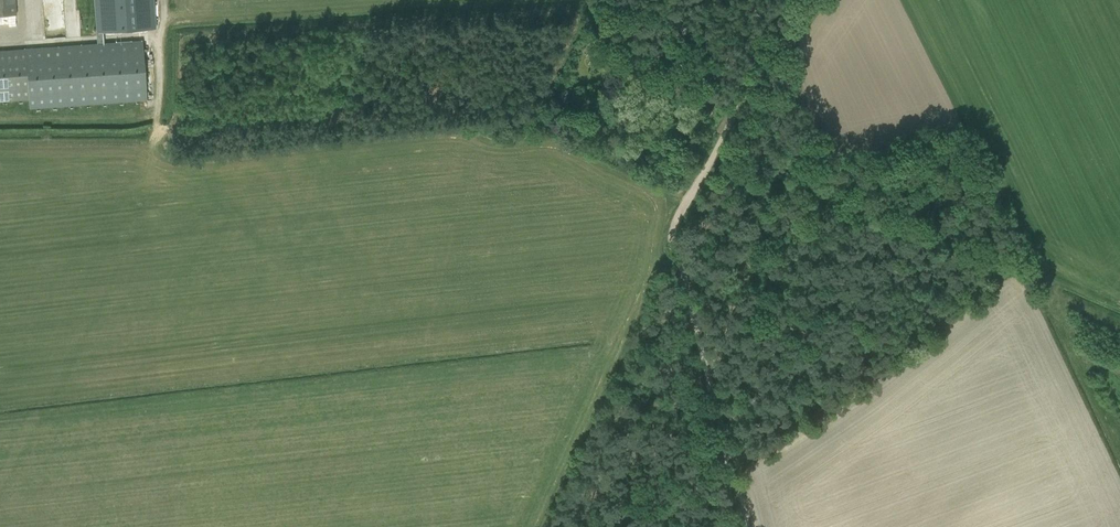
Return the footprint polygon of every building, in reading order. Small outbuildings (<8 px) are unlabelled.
[(16,15),(15,0),(0,0),(0,16),(16,15)] [(96,32),(152,28),(150,0),(93,0),(96,32)] [(29,100),(30,109),(146,100),(142,40),(25,49),(0,51),(0,102),(29,100)]
